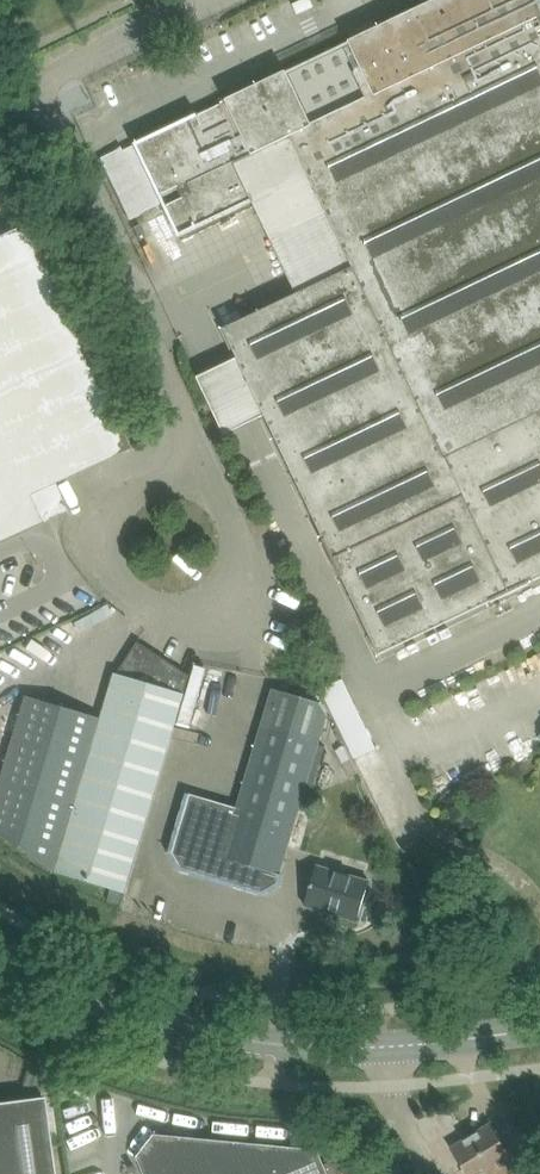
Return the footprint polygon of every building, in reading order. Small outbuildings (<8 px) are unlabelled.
[(380,28),(379,24),(351,38),(352,41),(137,145),(162,198),(179,190),(183,198),(166,206),(181,236),(253,201),(298,295),(225,330),(326,539),(324,540),(343,579),(344,578),(381,654),(539,578),(539,0),(440,0),(380,28)] [(42,523),(29,495),(131,449),(130,447),(27,223),(15,229),(0,236),(0,542),(42,523)] [(141,224),(133,228),(139,239),(146,236),(141,224)] [(196,375),(222,434),(264,416),(238,357),(196,375)] [(111,889),(113,889),(110,900),(121,903),(124,893),(125,893),(191,676),(139,642),(138,643),(140,644),(126,666),(123,676),(116,674),(103,719),(28,696),(0,788),(0,834),(57,873),(111,889)] [(344,678),(322,688),(356,762),(378,752),(344,678)] [(281,875),(301,810),(307,812),(326,746),(320,744),(328,717),(321,703),(274,689),(239,809),(192,795),(174,853),(182,867),(263,891),(279,883),(281,875)] [(318,865),(313,884),(306,907),(358,922),(370,881),(318,865)] [(24,1087),(56,1092),(54,1074),(31,1064),(24,1087)] [(44,1097),(0,1103),(0,1173),(54,1173),(44,1097)] [(472,1137),(495,1173),(532,1173),(520,1155),(513,1159),(492,1125),(472,1137)] [(325,1164),(319,1150),(155,1135),(138,1157),(145,1173),(342,1173),(336,1159),(325,1164)] [(472,1137),(452,1150),(467,1173),(495,1173),(472,1137)]
